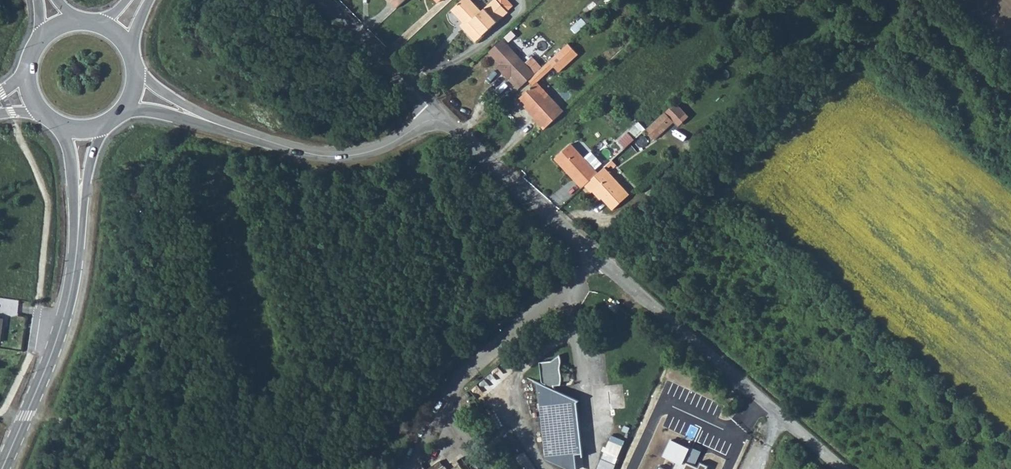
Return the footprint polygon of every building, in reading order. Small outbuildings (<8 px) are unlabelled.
[(396,8),(405,0),(391,0),(392,1),(391,2),(396,8)] [(463,29),(476,42),(508,12),(507,11),(497,0),(494,0),(482,11),(472,0),(462,0),(451,10),(466,26),(463,29)] [(507,11),(513,6),(508,0),(497,0),(507,11)] [(582,19),(572,27),(577,33),(586,24),(582,19)] [(503,39),(490,51),(501,64),(505,68),(501,71),(509,79),(512,76),(522,86),(529,80),(535,74),(529,68),(537,61),(533,56),(525,63),(503,39)] [(533,117),(544,129),(564,111),(537,82),(554,66),(559,72),(578,54),(568,43),(535,74),(529,80),(534,85),(518,100),(532,115),(534,113),(535,115),(533,117)] [(665,112),(646,129),(655,139),(674,122),(665,112)] [(619,141),(626,148),(635,140),(628,132),(619,141)] [(555,159),(567,172),(568,170),(577,180),(576,181),(582,188),(585,186),(598,173),(572,144),(555,159)] [(598,173),(585,186),(592,193),(593,191),(598,197),(600,196),(613,210),(630,194),(605,167),(598,173)] [(568,170),(567,172),(576,181),(577,180),(568,170)] [(538,382),(546,459),(564,467),(564,463),(577,468),(576,454),(583,454),(577,402),(580,401),(555,390),(555,386),(561,385),(562,381),(562,379),(562,375),(561,370),(561,368),(561,365),(561,361),(560,355),(552,361),(540,362),(542,381),(543,383),(544,384),(546,384),(546,386),(538,382)] [(624,468),(641,468),(676,380),(661,374),(624,468)] [(624,444),(610,438),(597,468),(614,468),(624,444)] [(707,467),(696,462),(701,452),(692,448),(670,440),(662,457),(675,464),(673,468),(706,468),(707,467)]
